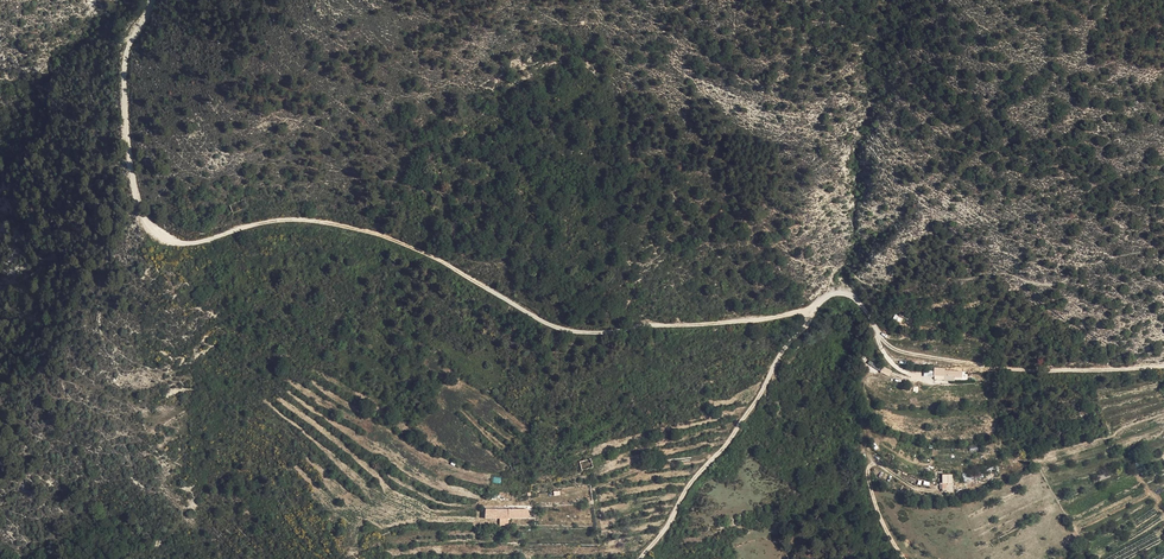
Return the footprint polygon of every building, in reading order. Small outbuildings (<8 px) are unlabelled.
[(901,323),(903,318),(895,314),(892,319),(901,323)] [(889,376),(891,370),(883,367),(881,372),(889,376)] [(937,378),(943,378),(945,372),(928,369),(926,375),(937,377),(937,378)] [(595,458),(584,461),(586,471),(597,468),(595,458)] [(934,489),(935,493),(944,490),(940,477),(931,480),(934,489)] [(529,511),(486,512),(486,522),(498,522),(498,528),(508,528),(508,522),(529,521),(529,511)]
